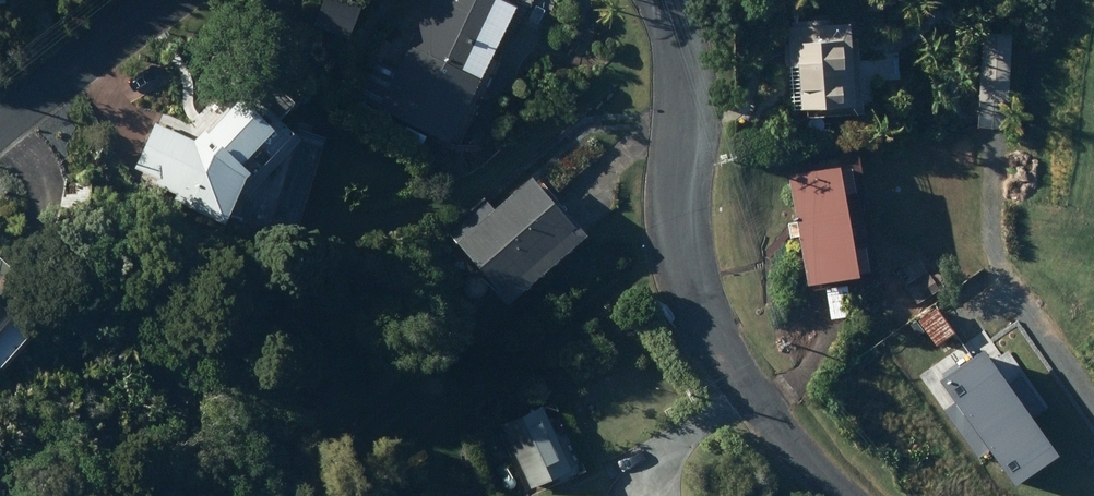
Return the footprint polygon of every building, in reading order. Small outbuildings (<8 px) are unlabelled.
[(446,138),(478,73),(460,64),(469,45),(487,54),(505,16),(488,8),(492,0),(449,0),(447,4),(439,0),(435,0),(430,9),(425,6),(408,42),(406,41),(394,66),(372,56),(354,94),(446,138)] [(848,22),(786,24),(787,63),(796,63),(798,99),(851,98),(848,22)] [(981,29),(977,96),(1006,98),(1010,31),(981,29)] [(156,173),(153,180),(174,189),(172,193),(216,212),(238,163),(246,170),(289,122),(277,111),(291,96),(277,83),(262,100),(242,82),(202,128),(198,124),(189,135),(153,119),(134,164),(156,173)] [(834,159),(785,170),(796,218),(786,220),(789,235),(797,233),(807,278),(865,264),(860,240),(849,242),(837,189),(852,185),(846,161),(835,163),(834,159)] [(448,231),(503,297),(584,229),(542,180),(539,183),(530,173),(492,205),(487,199),(448,231)] [(845,281),(823,285),(829,316),(851,312),(845,281)] [(11,308),(0,299),(0,321),(11,308)] [(499,421),(529,484),(570,465),(540,401),(499,421)]
